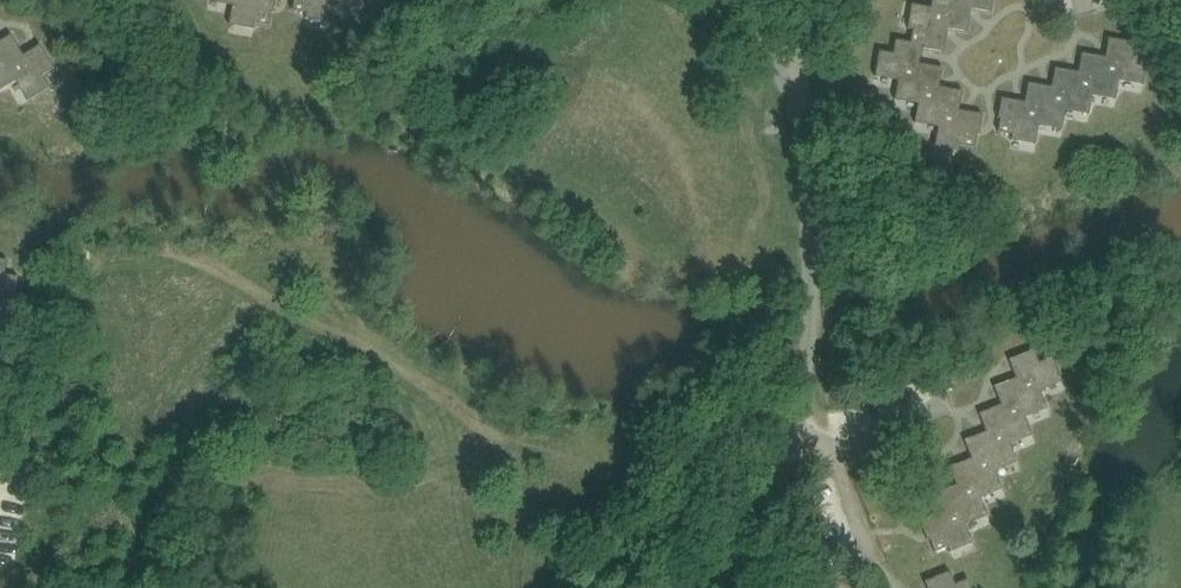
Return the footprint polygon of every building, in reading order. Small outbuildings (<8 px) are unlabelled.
[(210,1),(233,5),(230,24),(255,28),(256,22),(269,25),(272,11),(274,12),(276,0),(210,0),(210,1)] [(293,10),(307,12),(306,18),(331,22),(334,3),(358,7),(359,0),(295,0),(293,10)] [(920,63),(922,47),(945,51),(949,28),(968,31),(970,17),(972,8),(991,11),(993,0),(933,0),(932,6),(913,3),(908,28),(914,29),(911,42),(896,39),(894,52),(880,50),(875,76),(899,80),(895,99),(919,103),(916,122),(939,126),(935,146),(960,150),(961,144),(975,147),(978,134),(980,134),(984,113),(960,109),(964,90),(940,86),(943,67),(920,63)] [(16,80),(28,100),(51,87),(43,75),(55,68),(41,44),(24,54),(12,34),(0,41),(0,90),(16,80)] [(1137,42),(1109,37),(1106,56),(1083,52),(1079,71),(1056,67),(1053,86),(1029,82),(1026,101),(1002,97),(999,118),(1001,118),(999,131),(1013,134),(1012,139),(1037,144),(1040,125),(1063,129),(1067,109),(1090,113),(1093,94),(1117,99),(1120,79),(1143,84),(1148,58),(1134,55),(1137,42)] [(0,258),(0,300),(15,303),(19,276),(6,274),(8,260),(0,258)] [(986,355),(996,383),(1015,377),(1009,358),(1030,350),(1027,342),(986,355)] [(1048,408),(1041,390),(1063,381),(1054,357),(1040,362),(1035,349),(1010,360),(1017,378),(995,387),(1002,404),(980,413),(987,431),(965,440),(972,458),(950,467),(958,485),(936,494),(943,512),(921,520),(928,540),(931,539),(936,551),(949,546),(951,551),(974,542),(967,524),(989,515),(981,497),(1004,488),(996,470),(1019,462),(1011,444),(1033,435),(1026,417),(1048,408)] [(926,581),(928,587),(973,587),(969,578),(956,584),(951,571),(926,581)]
